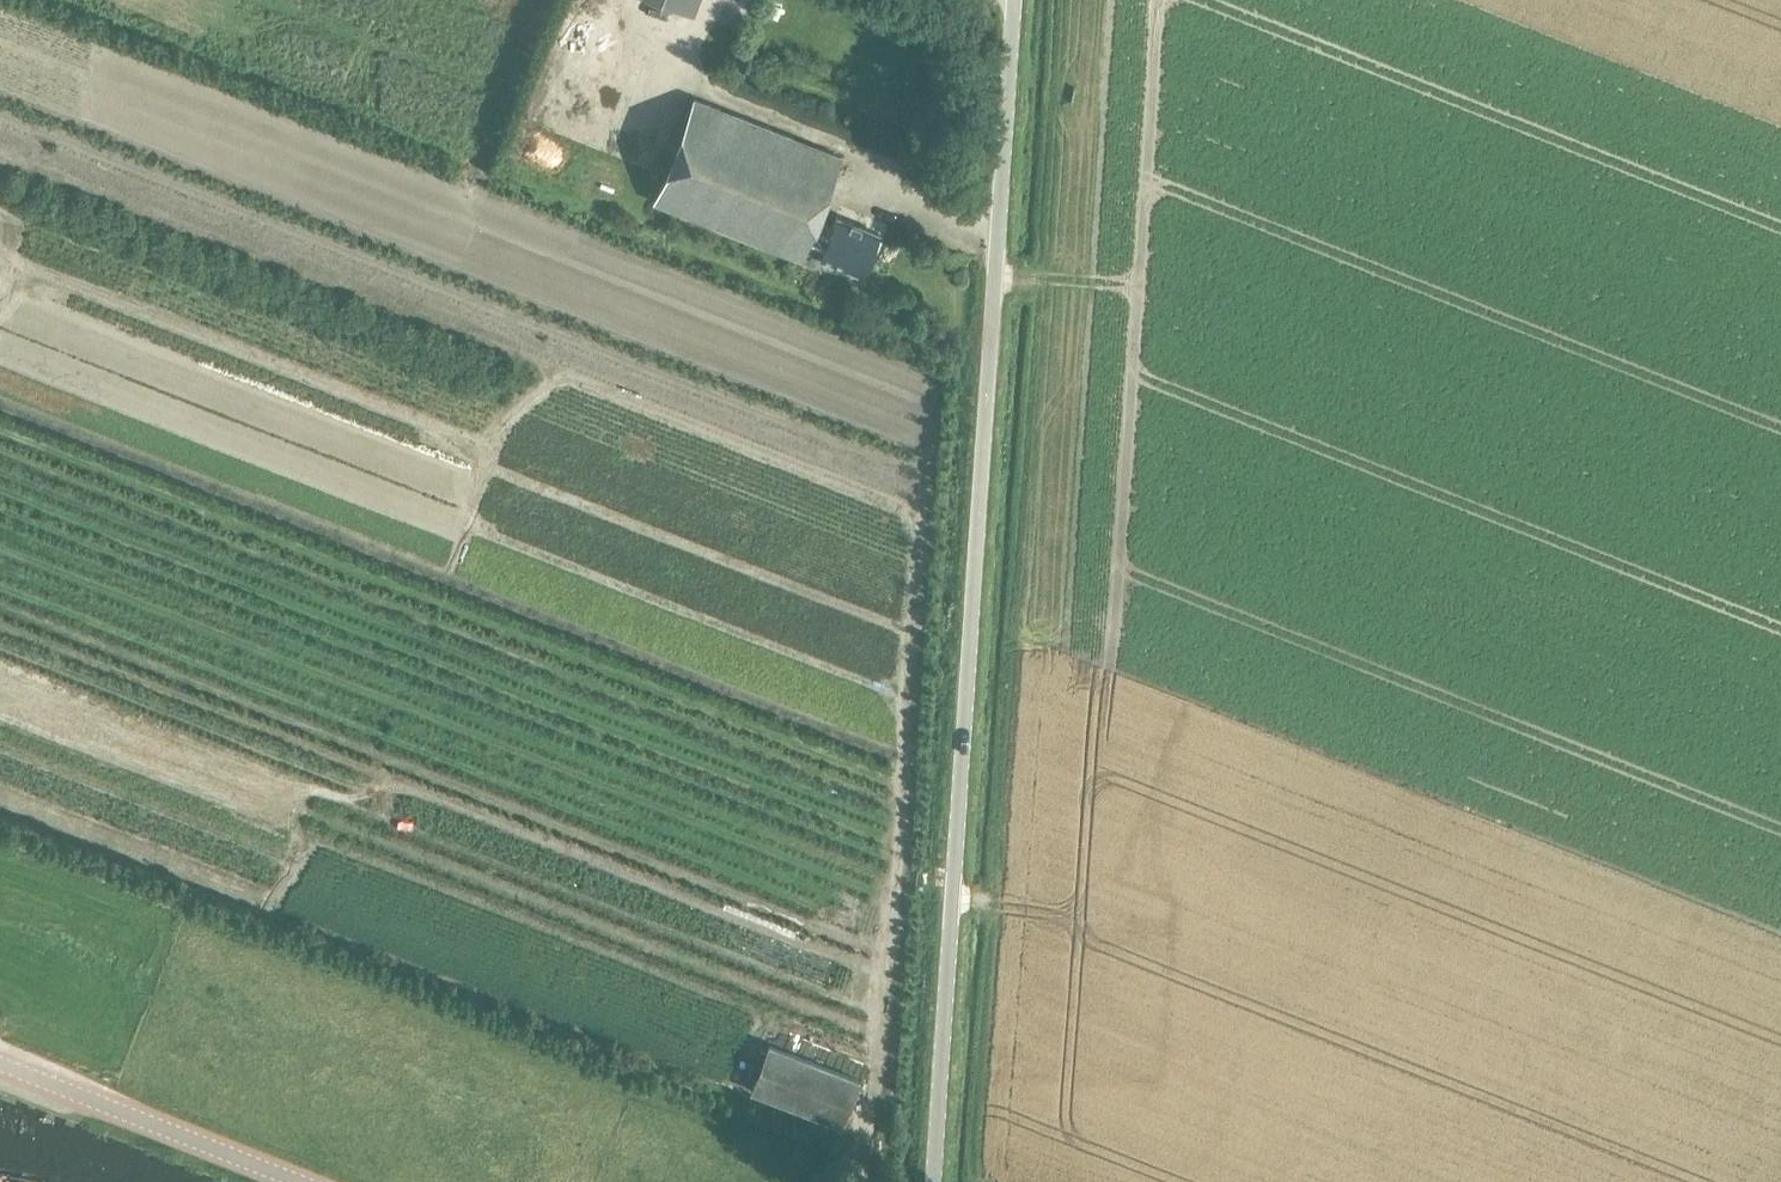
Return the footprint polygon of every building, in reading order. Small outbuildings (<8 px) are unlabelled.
[(863,271),(879,231),(836,214),(832,224),(817,218),(842,155),(696,97),(655,200),(801,258),(807,243),(823,249),(820,255),(863,271)] [(843,1127),(861,1078),(768,1041),(749,1090),(843,1127)]
